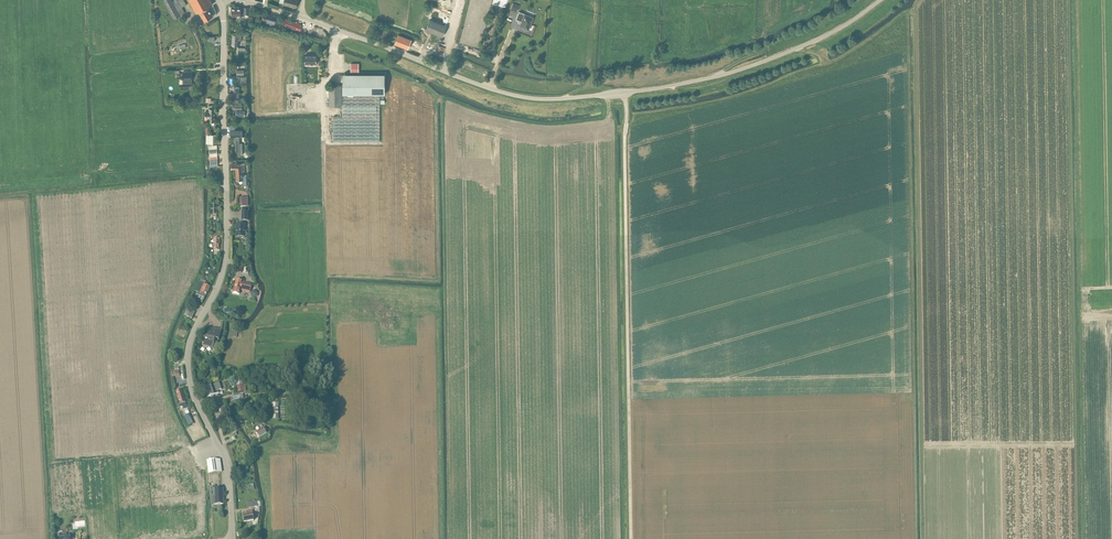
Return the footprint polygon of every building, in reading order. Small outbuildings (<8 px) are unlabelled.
[(160,6),(169,22),(174,19),(180,16),(185,13),(182,7),(186,5),(184,0),(173,0),(172,0),(163,0),(165,3),(160,6)] [(196,13),(199,12),(204,21),(213,16),(208,7),(213,4),(210,0),(189,0),(196,13)] [(231,8),(231,16),(241,16),(244,16),(244,13),(249,13),(249,7),(244,7),(244,8),(241,8),(231,8)] [(426,28),(425,30),(442,37),(446,26),(451,15),(432,7),(431,9),(427,19),(429,20),(426,28)] [(524,14),(519,11),(516,17),(522,20),(520,26),(524,28),(524,29),(526,30),(528,29),(533,17),(524,13),(524,14)] [(275,24),(277,16),(264,13),(262,18),(267,20),(266,21),(275,24)] [(284,18),(282,23),(291,26),(290,27),(300,30),(302,24),(284,18)] [(231,46),(237,46),(238,40),(241,41),(241,35),(232,34),(231,46)] [(398,34),(394,44),(420,54),(424,44),(398,34)] [(436,52),(438,46),(428,43),(426,48),(436,52)] [(304,64),(316,64),(316,55),(304,55),(304,64)] [(183,84),(179,84),(180,90),(192,89),(192,83),(191,79),(192,78),(192,71),(182,72),(183,79),(182,79),(183,84)] [(343,95),(343,116),(333,116),(333,141),(379,141),(379,94),(385,94),(385,74),(343,74),(343,94),(376,94),(376,95),(343,95)] [(329,85),(329,102),(327,102),(327,106),(329,106),(342,106),(342,85),(329,85)] [(234,93),(229,93),(229,98),(230,98),(232,98),(232,99),(232,108),(235,108),(236,108),(242,108),(242,99),(239,99),(239,93),(239,87),(238,87),(234,87),(234,93)] [(205,111),(205,117),(209,117),(209,121),(215,121),(215,108),(212,108),(212,105),(209,105),(209,111),(205,111)] [(242,108),(236,108),(236,114),(244,114),(244,116),(246,116),(248,116),(248,108),(242,108)] [(235,130),(230,130),(230,137),(234,137),(234,143),(236,143),(236,155),(243,155),(243,152),(245,152),(245,142),(242,142),(242,136),(242,130),(235,130)] [(235,180),(242,180),(243,186),(247,186),(246,175),(245,175),(245,171),(245,164),(244,164),(244,162),(236,163),(236,164),(231,164),(231,169),(235,169),(235,180)] [(236,224),(236,237),(245,237),(245,233),(246,233),(246,229),(245,229),(245,224),(236,224)] [(202,303),(210,287),(205,285),(206,282),(201,279),(196,291),(197,292),(193,299),(202,303)] [(239,294),(240,291),(250,293),(252,285),(242,282),(243,281),(236,280),(233,293),(239,294)] [(187,309),(184,316),(192,320),(196,312),(190,309),(190,311),(187,309)] [(167,322),(168,321),(169,320),(170,318),(170,317),(169,315),(168,314),(167,313),(165,313),(164,313),(162,314),(161,315),(160,316),(160,318),(160,319),(161,321),(162,322),(164,322),(165,323),(167,322)] [(219,340),(221,334),(222,331),(209,328),(206,337),(204,336),(202,345),(213,348),(215,339),(219,340)] [(238,393),(244,392),(244,391),(246,391),(245,383),(243,384),(241,372),(236,373),(235,371),(233,372),(233,371),(230,372),(231,375),(235,375),(235,377),(238,393)] [(205,387),(208,397),(219,393),(219,390),(221,389),(219,382),(205,387)] [(179,404),(180,407),(183,407),(184,409),(190,407),(189,404),(187,405),(181,389),(176,391),(176,392),(180,404),(179,404)] [(218,407),(219,410),(220,413),(226,411),(225,408),(226,408),(225,405),(218,407)] [(266,432),(264,428),(256,432),(259,437),(266,432)] [(229,436),(230,438),(231,441),(236,439),(235,436),(237,435),(236,432),(229,436)] [(218,460),(207,461),(208,466),(209,474),(222,472),(221,465),(220,459),(218,460)] [(188,465),(179,466),(180,479),(184,479),(184,482),(189,481),(188,465)] [(215,497),(213,497),(214,505),(224,504),(223,489),(215,489),(215,497)] [(181,509),(175,510),(176,523),(186,522),(185,517),(189,517),(188,505),(180,506),(181,509)] [(244,522),(254,520),(252,510),(246,511),(246,515),(243,516),(244,522)] [(96,522),(97,533),(98,533),(98,538),(106,537),(106,532),(107,532),(106,521),(105,521),(105,518),(96,518),(97,522),(96,522)]
